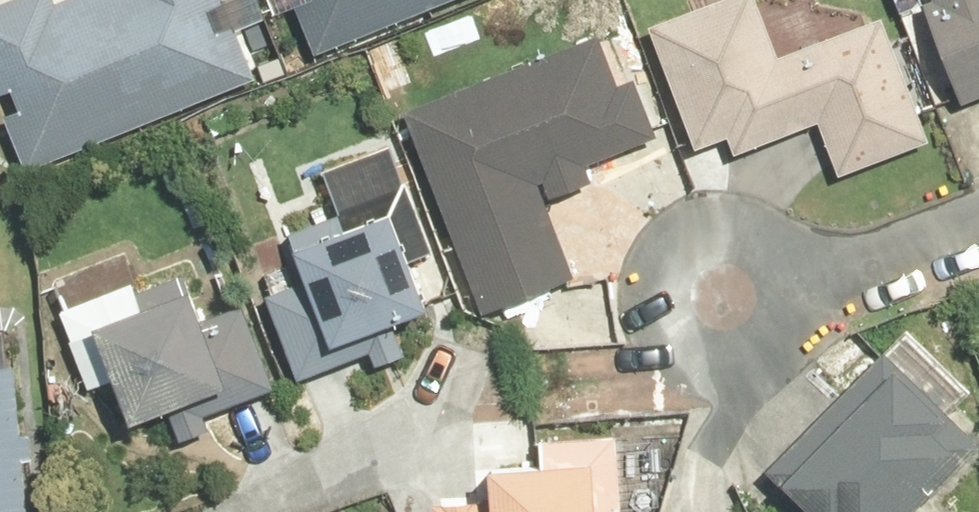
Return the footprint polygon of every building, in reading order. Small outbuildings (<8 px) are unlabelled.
[(35,172),(257,71),(226,4),(214,9),(209,0),(0,0),(0,56),(1,56),(20,99),(5,106),(35,172)] [(312,31),(391,0),(299,0),(312,31)] [(651,23),(698,146),(729,134),(736,154),(822,121),(844,178),(933,144),(883,15),(784,53),(764,0),(710,0),(651,23)] [(925,3),(964,104),(978,98),(978,0),(934,0),(925,3)] [(601,35),(406,108),(483,312),(575,278),(539,183),(546,180),(553,197),(595,181),(589,164),(660,137),(637,77),(619,84),(601,35)] [(342,215),(294,233),(304,261),(261,278),(299,378),(345,360),(340,345),(436,309),(416,256),(435,249),(407,175),(336,201),(342,215)] [(142,304),(98,321),(137,422),(181,406),(187,422),(276,388),(226,256),(136,290),(142,304)] [(767,464),(816,511),(911,511),(978,442),(978,436),(884,344),(767,464)] [(19,362),(0,364),(0,511),(31,511),(19,362)] [(433,500),(433,511),(624,511),(618,430),(538,435),(540,458),(491,461),(492,480),(477,481),(478,496),(433,500)]
